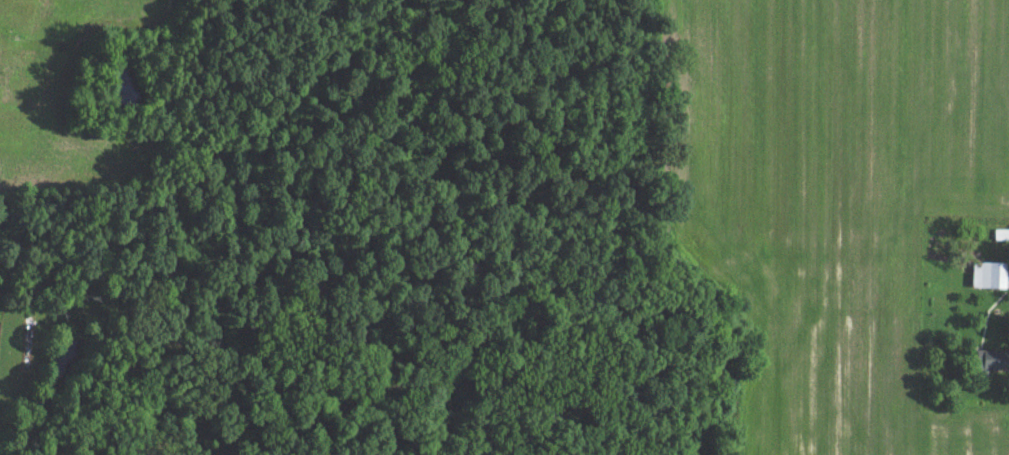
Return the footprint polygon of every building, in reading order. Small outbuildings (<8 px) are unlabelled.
[(988,234),(988,245),(1008,245),(1008,235),(988,234)] [(998,268),(965,267),(964,292),(997,293),(998,268)] [(996,374),(997,356),(969,355),(969,364),(975,364),(975,374),(996,374)]
